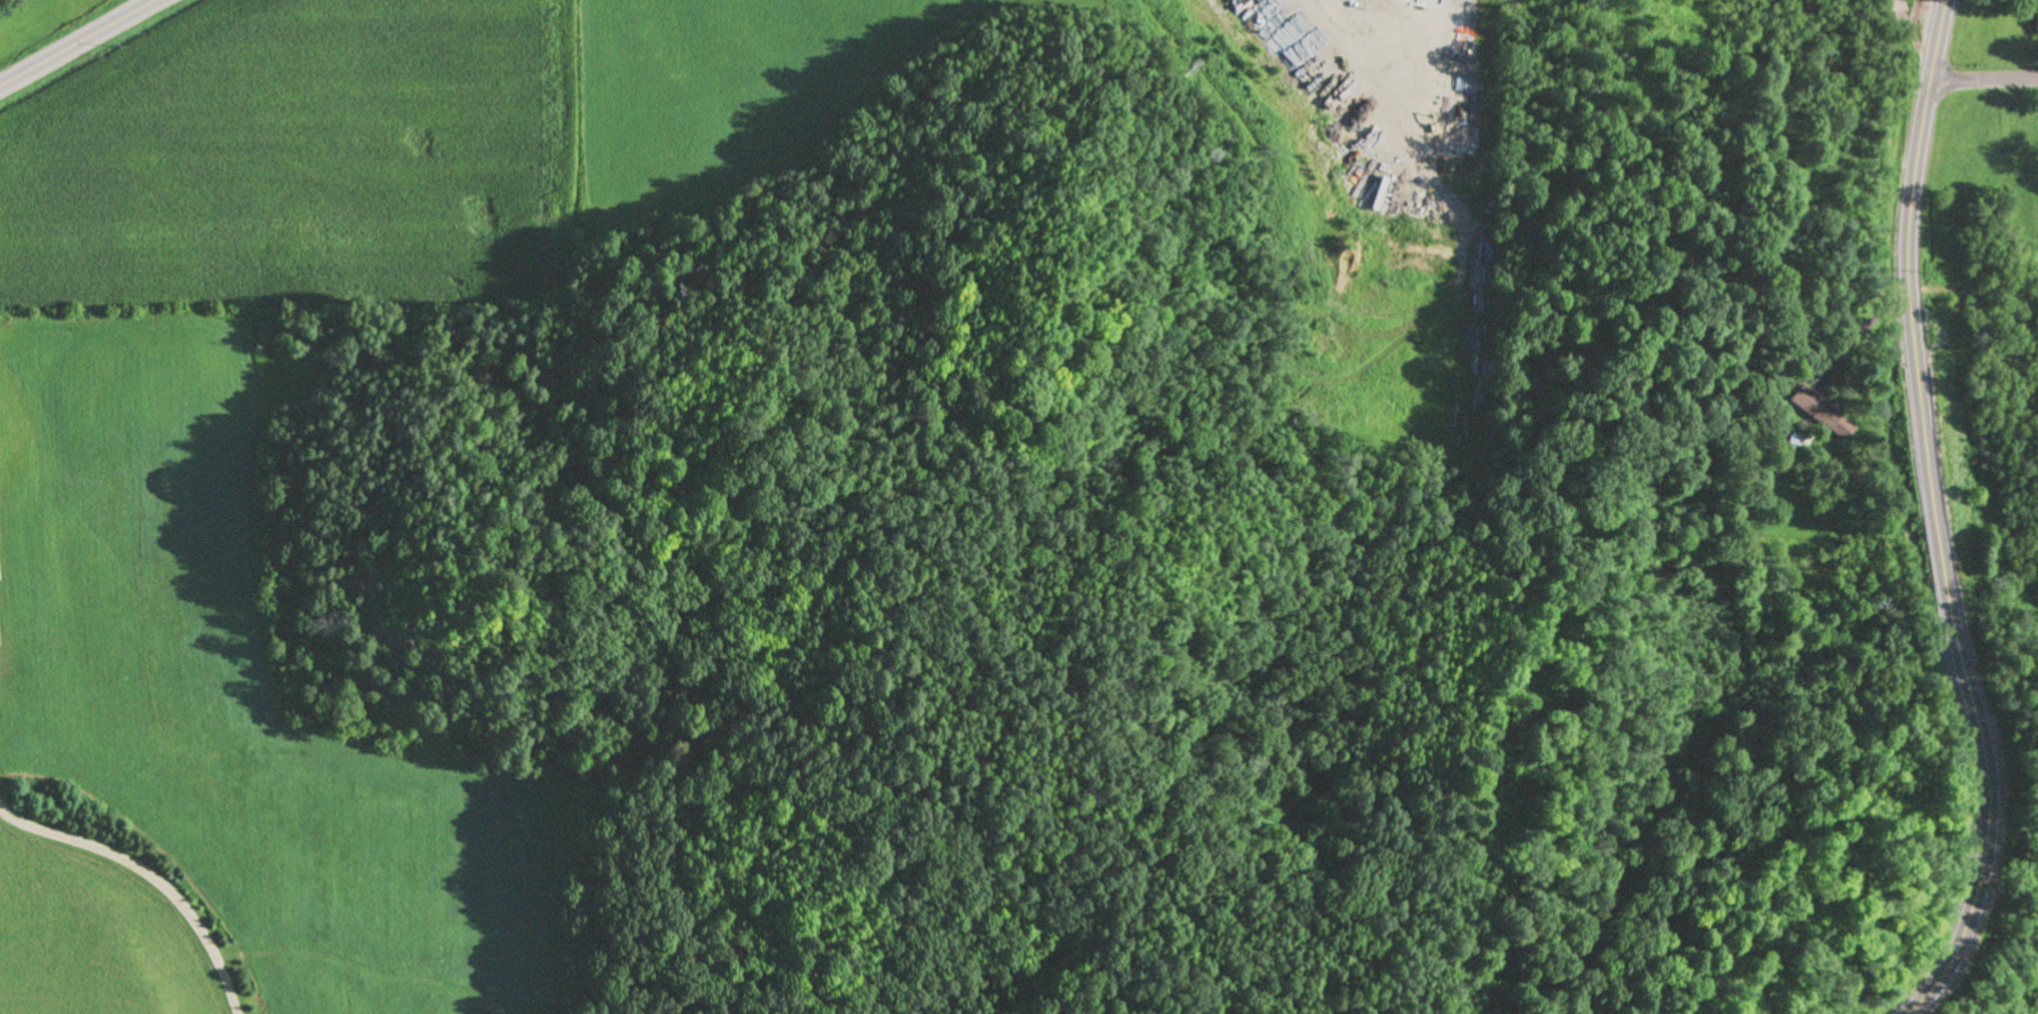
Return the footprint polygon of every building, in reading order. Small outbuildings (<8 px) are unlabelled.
[(1792,401),(1846,444),(1858,428),(1805,385),(1792,401)]
